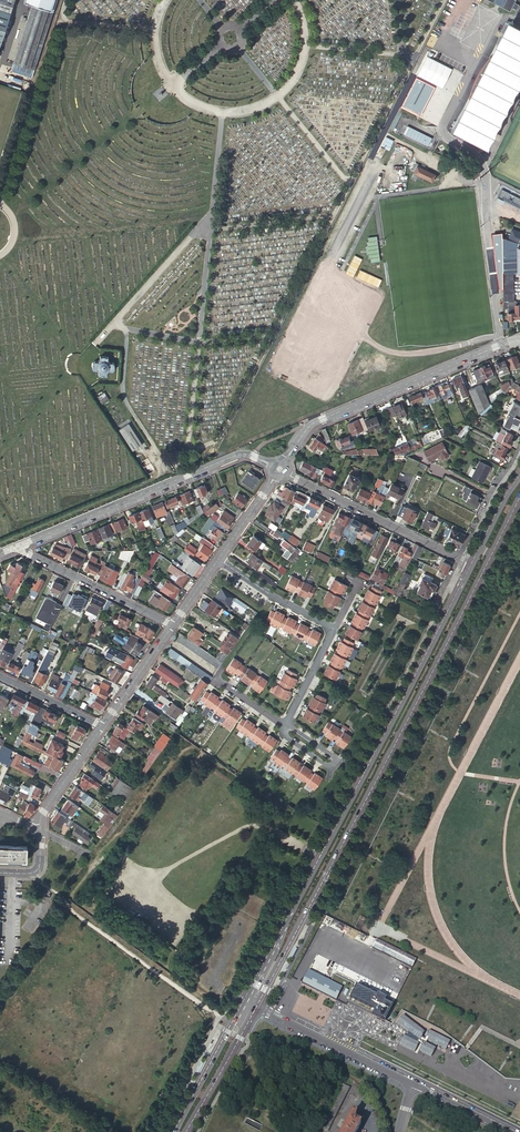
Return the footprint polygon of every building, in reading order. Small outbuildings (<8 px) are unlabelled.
[(14,0),(0,0),(0,44),(14,0)] [(13,62),(34,69),(56,0),(23,0),(23,2),(31,5),(13,62)] [(509,11),(511,7),(516,10),(518,5),(513,2),(514,0),(488,0),(509,11)] [(510,38),(517,24),(512,22),(484,76),(482,80),(455,133),(460,136),(466,122),(485,86),(489,88),(501,64),(497,62),(510,38)] [(517,24),(510,38),(519,43),(519,26),(517,24)] [(510,38),(497,62),(501,64),(489,88),(485,86),(466,122),(492,136),(519,81),(519,43),(510,38)] [(34,69),(13,62),(11,70),(32,77),(34,69)] [(466,122),(460,136),(486,149),(492,136),(466,122)] [(407,126),(403,134),(428,146),(432,137),(407,126)] [(436,173),(417,164),(413,172),(432,181),(436,173)] [(502,188),(497,196),(519,208),(519,197),(502,188)] [(512,230),(508,240),(512,241),(513,240),(519,243),(519,232),(512,230)] [(372,262),(380,261),(377,236),(369,237),(369,241),(368,241),(368,246),(367,246),(368,254),(369,254),(370,258),(372,258),(372,262)] [(508,240),(502,238),(503,273),(503,301),(508,301),(514,301),(513,272),(517,272),(517,243),(512,241),(508,240)] [(519,318),(519,305),(515,305),(515,313),(513,313),(514,312),(508,313),(508,319),(514,319),(514,318),(519,318)] [(99,375),(108,376),(108,372),(109,372),(109,371),(114,371),(114,370),(115,370),(115,363),(114,363),(114,362),(109,362),(110,361),(109,360),(109,356),(100,356),(100,360),(99,360),(99,361),(94,361),(94,362),(93,362),(93,365),(93,368),(94,368),(94,369),(98,370),(98,371),(99,371),(99,375)] [(519,366),(516,356),(506,360),(510,369),(519,366)] [(510,373),(504,360),(500,362),(498,361),(495,362),(495,364),(499,374),(507,371),(508,373),(510,373)] [(479,383),(485,380),(489,378),(494,376),(490,366),(486,368),(485,366),(473,370),(479,383)] [(456,390),(458,389),(460,389),(464,399),(469,397),(461,376),(452,380),(456,390)] [(502,390),(503,392),(514,383),(512,378),(510,379),(511,380),(504,384),(503,382),(499,384),(501,388),(502,390)] [(443,383),(435,386),(440,399),(448,395),(448,396),(452,394),(448,384),(444,385),(443,383)] [(503,392),(508,395),(517,384),(514,383),(503,392)] [(478,412),(478,414),(489,404),(488,400),(487,397),(481,384),(468,389),(478,412)] [(422,393),(425,399),(428,398),(430,403),(440,399),(435,386),(430,389),(430,390),(422,393)] [(488,400),(489,404),(503,392),(502,390),(501,388),(487,397),(488,400)] [(97,396),(102,403),(109,399),(104,392),(97,396)] [(422,393),(422,392),(409,397),(412,405),(425,399),(422,393)] [(519,419),(519,406),(519,405),(519,404),(513,401),(508,413),(519,419)] [(396,405),(392,407),(397,418),(402,416),(403,418),(406,417),(405,415),(406,414),(402,405),(401,403),(396,405)] [(517,424),(519,419),(508,413),(503,424),(510,428),(511,426),(516,429),(518,424),(517,424)] [(368,417),(364,419),(368,430),(375,428),(375,429),(381,427),(376,416),(369,419),(368,417)] [(367,429),(363,417),(348,424),(352,434),(362,430),(362,432),(367,429)] [(402,420),(398,422),(403,433),(407,431),(402,420)] [(119,430),(132,451),(142,445),(129,424),(119,430)] [(435,433),(421,440),(424,447),(442,439),(437,426),(433,428),(435,433)] [(461,437),(467,429),(464,427),(458,435),(461,437)] [(325,428),(321,430),(326,443),(331,441),(325,428)] [(500,432),(496,440),(508,446),(512,440),(509,439),(512,434),(506,431),(504,435),(500,432)] [(319,433),(316,438),(323,443),(325,440),(319,433)] [(353,440),(351,435),(342,439),(341,437),(336,439),(339,446),(340,445),(342,449),(351,445),(349,442),(353,440)] [(407,442),(407,443),(411,452),(424,447),(421,440),(419,435),(415,437),(417,444),(412,447),(409,441),(407,442)] [(325,450),(328,447),(328,446),(323,443),(316,438),(309,446),(315,450),(317,447),(321,450),(322,448),(325,450)] [(507,447),(497,442),(491,453),(502,458),(505,453),(503,453),(507,447)] [(407,443),(394,449),(396,455),(405,455),(411,452),(407,443)] [(442,444),(423,452),(427,462),(438,457),(440,461),(448,458),(442,444)] [(323,470),(303,461),(299,469),(306,473),(314,477),(317,472),(321,474),(323,470)] [(491,467),(479,461),(470,477),(483,483),(491,467)] [(255,475),(248,471),(241,480),(252,488),(259,478),(255,475)] [(326,483),(331,486),(335,477),(325,471),(321,480),(326,483)] [(356,474),(350,471),(343,485),(353,490),(359,477),(357,476),(356,477),(355,476),(356,474)] [(374,502),(380,506),(385,496),(387,492),(389,487),(381,483),(383,480),(378,478),(375,485),(378,487),(377,491),(378,491),(377,493),(374,491),(368,501),(373,503),(374,502)] [(404,489),(391,483),(389,487),(387,492),(399,498),(404,489)] [(356,498),(366,502),(374,486),(371,484),(369,488),(368,487),(366,491),(360,489),(356,498)] [(196,488),(194,489),(197,497),(208,493),(204,485),(202,486),(202,485),(196,488)] [(470,492),(472,489),(465,485),(462,491),(464,492),(462,496),(463,496),(462,499),(466,501),(466,502),(476,507),(479,501),(476,500),(478,496),(470,492)] [(224,497),(228,499),(230,496),(226,494),(228,493),(225,487),(221,488),(224,497)] [(295,492),(286,487),(286,488),(284,487),(283,488),(285,489),(282,494),(282,495),(291,500),(292,498),(294,494),(295,492)] [(291,500),(290,502),(293,503),(294,500),(306,505),(307,502),(310,497),(299,491),(298,492),(296,490),(295,492),(294,494),(292,498),(291,500)] [(189,491),(179,495),(182,502),(181,502),(183,508),(186,506),(186,505),(192,503),(191,501),(193,500),(189,491)] [(247,499),(238,493),(232,501),(241,507),(242,506),(243,506),(244,504),(244,503),(247,499)] [(175,496),(165,501),(167,507),(177,503),(177,505),(179,504),(175,496)] [(307,502),(306,505),(305,507),(316,512),(321,502),(310,497),(307,502)] [(289,502),(282,498),(280,503),(287,506),(289,502)] [(294,500),(293,503),(304,508),(305,507),(306,505),(294,500)] [(283,507),(274,501),(272,505),(271,504),(267,510),(268,511),(265,514),(274,520),(283,507)] [(162,502),(152,506),(157,517),(167,513),(162,502)] [(204,512),(211,517),(216,521),(217,518),(211,513),(219,507),(216,503),(209,508),(204,512)] [(199,515),(204,512),(202,508),(200,505),(195,507),(198,513),(188,519),(190,523),(199,515)] [(333,510),(323,505),(317,516),(325,520),(328,521),(331,515),(333,510)] [(416,511),(407,507),(402,517),(411,521),(416,511)] [(146,509),(140,511),(146,526),(149,525),(148,522),(153,520),(148,509),(146,509)] [(220,523),(227,527),(234,517),(224,510),(217,520),(220,523)] [(144,532),(147,532),(139,512),(129,516),(132,523),(134,524),(138,522),(140,525),(139,526),(138,527),(139,530),(140,530),(143,529),(144,532)] [(431,519),(433,514),(428,512),(421,526),(421,527),(425,528),(429,530),(430,528),(433,530),(436,524),(429,520),(430,518),(431,519)] [(346,525),(350,517),(345,515),(339,513),(336,521),(334,525),(337,527),(334,533),(341,536),(343,532),(345,528),(346,525)] [(218,540),(226,529),(226,528),(220,524),(216,521),(211,517),(202,530),(206,533),(206,534),(208,536),(210,533),(214,536),(213,537),(218,540)] [(350,536),(348,541),(353,544),(354,541),(355,539),(356,537),(357,536),(358,534),(359,530),(363,523),(354,518),(353,519),(350,517),(346,525),(345,528),(343,532),(350,536)] [(123,518),(114,522),(117,531),(127,527),(123,518)] [(115,530),(112,523),(99,528),(104,541),(112,538),(110,534),(113,533),(112,532),(115,530)] [(358,534),(357,536),(362,539),(368,542),(370,538),(370,537),(374,539),(375,539),(378,532),(368,526),(368,525),(363,523),(359,530),(358,534)] [(446,538),(451,529),(447,527),(442,536),(446,538)] [(459,548),(465,536),(451,528),(451,529),(446,538),(446,539),(452,543),(452,544),(457,547),(459,548)] [(97,529),(82,535),(85,542),(90,540),(91,544),(96,542),(97,543),(98,543),(97,541),(101,539),(97,529)] [(275,532),(272,530),(270,533),(278,539),(279,537),(282,539),(283,537),(275,532)] [(71,534),(67,535),(71,545),(75,544),(71,534)] [(261,541),(253,535),(247,544),(255,550),(258,546),(262,549),(265,544),(261,541)] [(291,535),(288,541),(293,544),(297,538),(291,535)] [(387,538),(381,535),(371,555),(377,558),(387,538)] [(396,538),(391,536),(389,539),(390,540),(387,545),(387,544),(386,547),(389,549),(390,548),(395,551),(396,549),(397,550),(399,544),(394,541),(396,538)] [(298,553),(299,553),(301,550),(296,547),(294,545),(293,546),(284,539),(280,544),(292,552),(289,556),(282,551),(280,554),(292,562),(298,553)] [(206,540),(204,544),(210,548),(213,544),(206,540)] [(61,558),(62,556),(66,549),(67,547),(56,543),(54,546),(50,553),(61,558)] [(212,550),(210,548),(204,544),(196,554),(204,560),(212,550)] [(314,549),(304,544),(303,548),(312,553),(314,549)] [(408,557),(411,559),(412,557),(418,545),(414,544),(410,552),(408,557)] [(407,548),(402,545),(398,554),(402,557),(401,560),(405,562),(408,557),(410,552),(406,550),(407,548)] [(421,547),(418,545),(412,557),(415,559),(421,547)] [(185,550),(192,555),(195,551),(187,546),(185,550)] [(70,554),(76,556),(84,560),(85,557),(86,555),(73,548),(72,550),(71,550),(71,551),(70,554)] [(62,556),(68,559),(70,554),(71,551),(66,549),(62,556)] [(317,556),(328,562),(330,558),(319,552),(317,556)] [(263,561),(253,553),(247,561),(258,569),(263,561)] [(74,563),(81,566),(84,560),(76,556),(70,554),(68,559),(74,562),(74,563)] [(180,569),(191,577),(200,564),(189,556),(180,569)] [(438,570),(446,574),(448,570),(447,569),(450,565),(443,561),(442,561),(437,558),(432,567),(438,570)] [(99,575),(104,566),(106,562),(102,561),(100,564),(89,559),(85,568),(89,571),(90,570),(99,575)] [(17,575),(22,565),(21,564),(18,562),(18,563),(17,563),(16,564),(15,563),(14,564),(13,565),(10,564),(7,570),(13,573),(17,575)] [(190,577),(171,564),(168,568),(174,572),(176,570),(181,574),(179,577),(177,576),(176,578),(177,579),(175,582),(183,587),(190,577)] [(140,580),(143,582),(144,579),(147,582),(150,578),(146,575),(150,567),(147,565),(141,579),(140,580)] [(99,575),(99,577),(103,579),(112,584),(112,583),(115,577),(118,572),(109,567),(108,568),(104,566),(99,575)] [(378,586),(381,588),(382,585),(388,573),(376,567),(370,578),(369,582),(375,585),(376,581),(379,583),(378,586)] [(13,584),(6,597),(11,599),(16,588),(18,588),(25,573),(21,571),(17,577),(16,577),(16,578),(13,584)] [(370,576),(360,571),(359,575),(368,580),(370,576)] [(121,587),(128,573),(125,572),(118,586),(121,587)] [(140,580),(141,579),(137,577),(134,583),(133,582),(135,579),(132,577),(133,574),(128,572),(128,573),(121,587),(126,590),(126,589),(134,593),(138,585),(140,580)] [(393,594),(401,598),(401,596),(400,595),(410,575),(404,572),(395,591),(393,594)] [(274,580),(265,574),(262,578),(271,584),(275,587),(278,582),(274,580)] [(431,589),(433,590),(436,584),(431,582),(433,578),(424,574),(423,575),(422,574),(420,577),(422,578),(419,583),(420,584),(417,591),(427,596),(431,589)] [(298,591),(303,582),(299,580),(299,579),(291,575),(285,587),(290,590),(293,591),(294,590),(295,589),(298,591)] [(36,584),(32,582),(27,592),(36,597),(44,580),(39,578),(36,584)] [(332,588),(330,592),(339,596),(340,593),(341,593),(343,594),(345,590),(347,585),(335,579),(331,588),(332,588)] [(59,594),(63,586),(54,581),(50,589),(59,594)] [(169,583),(166,581),(161,589),(173,598),(180,589),(170,582),(169,583)] [(311,597),(315,589),(311,587),(312,586),(303,581),(303,582),(298,591),(297,593),(302,596),(306,598),(307,596),(307,595),(311,597)] [(142,587),(138,585),(134,593),(138,595),(142,587)] [(381,588),(393,594),(395,591),(382,585),(381,588)] [(366,593),(364,598),(366,599),(375,603),(376,604),(380,595),(379,595),(381,591),(373,586),(371,590),(370,590),(368,589),(366,593)] [(339,602),(341,598),(339,596),(330,592),(328,591),(324,600),(326,600),(324,604),(332,609),(334,605),(335,605),(337,606),(339,602)] [(87,606),(91,599),(77,592),(74,597),(71,603),(81,608),(83,604),(87,606)] [(71,603),(74,597),(69,594),(63,605),(69,607),(71,603)] [(154,602),(155,603),(165,610),(171,602),(162,596),(160,598),(155,594),(150,602),(153,604),(154,602)] [(103,603),(92,597),(91,599),(87,606),(85,610),(97,615),(103,603)] [(248,606),(235,598),(232,602),(240,608),(239,611),(243,613),(248,606)] [(360,605),(358,610),(360,611),(369,615),(370,616),(374,607),(373,607),(375,603),(366,599),(364,602),(362,601),(360,605)] [(214,616),(221,606),(212,600),(205,610),(214,616)] [(4,602),(1,608),(8,612),(11,605),(4,602)] [(41,616),(46,619),(48,615),(52,607),(47,604),(41,616)] [(52,607),(48,615),(52,618),(56,609),(52,607)] [(85,610),(84,613),(95,618),(97,615),(85,610)] [(280,612),(276,610),(275,612),(275,613),(271,611),(267,619),(271,621),(270,623),(278,627),(279,626),(283,617),(285,615),(280,612)] [(363,627),(364,628),(368,619),(367,619),(369,615),(360,611),(358,615),(358,614),(356,613),(354,617),(352,622),(354,623),(363,627)] [(126,617),(120,614),(117,619),(119,620),(116,625),(126,629),(131,619),(126,617)] [(292,619),(288,617),(287,618),(287,619),(283,617),(279,626),(283,628),(282,629),(291,633),(291,632),(296,623),(297,621),(292,619)] [(101,620),(98,618),(90,634),(94,636),(102,620),(101,620)] [(149,628),(140,623),(135,633),(143,637),(148,641),(151,637),(151,636),(154,631),(149,628)] [(299,625),(296,623),(291,632),(295,634),(294,635),(303,639),(303,638),(308,629),(309,627),(304,625),(300,623),(300,625),(299,625)] [(348,629),(346,634),(357,640),(362,632),(361,631),(363,627),(354,623),(352,627),(352,626),(350,625),(348,629)] [(194,626),(187,636),(196,642),(200,644),(203,639),(200,637),(203,633),(194,626)] [(312,631),(308,629),(303,638),(307,640),(307,641),(315,645),(321,633),(316,631),(313,629),(312,631)] [(231,650),(239,638),(230,632),(229,634),(228,632),(221,643),(223,644),(231,650)] [(136,641),(138,638),(130,634),(128,638),(124,636),(122,638),(117,635),(114,639),(124,646),(123,647),(135,654),(141,645),(136,641)] [(186,637),(181,634),(177,640),(218,669),(222,662),(219,660),(216,658),(195,644),(186,637)] [(66,648),(69,642),(58,637),(55,635),(54,638),(33,680),(43,685),(47,675),(42,673),(46,666),(47,667),(59,644),(66,648)] [(339,645),(337,649),(339,650),(348,655),(349,656),(353,648),(352,647),(354,643),(345,638),(343,642),(341,641),(339,645)] [(219,660),(222,662),(231,650),(223,644),(220,649),(223,652),(219,657),(221,658),(219,660)] [(22,662),(21,662),(15,659),(21,648),(16,646),(12,653),(9,661),(7,667),(17,672),(20,666),(22,662)] [(8,661),(9,661),(12,653),(3,648),(2,648),(1,650),(0,653),(0,663),(4,666),(7,660),(8,661)] [(202,679),(208,683),(212,677),(171,648),(166,654),(202,679)] [(22,667),(21,671),(30,675),(33,670),(31,669),(31,668),(32,669),(34,666),(30,664),(31,661),(33,662),(36,655),(35,655),(36,652),(31,649),(29,653),(22,667)] [(87,650),(83,649),(78,657),(82,659),(87,650)] [(123,653),(115,650),(111,658),(121,663),(121,664),(126,669),(133,659),(133,658),(127,654),(126,656),(123,654),(123,653)] [(348,655),(339,650),(337,654),(336,654),(335,653),(333,657),(330,661),(333,663),(341,667),(342,668),(347,659),(346,659),(348,655)] [(20,666),(22,667),(29,653),(26,651),(21,662),(22,662),(20,666)] [(239,674),(244,666),(241,664),(241,663),(234,658),(226,669),(230,672),(234,674),(235,672),(239,674)] [(340,671),(341,667),(333,663),(331,666),(330,666),(328,665),(327,669),(324,674),(336,680),(340,671)] [(84,668),(75,664),(73,668),(81,673),(84,668)] [(159,664),(154,671),(160,675),(166,680),(175,686),(180,679),(180,678),(159,664)] [(255,674),(256,673),(248,668),(248,669),(244,666),(239,674),(242,677),(241,679),(244,681),(248,684),(250,682),(255,674)] [(114,671),(113,670),(109,677),(117,682),(123,672),(117,668),(114,671)] [(72,682),(77,672),(72,669),(67,680),(71,682),(72,682)] [(290,686),(293,688),(295,683),(297,679),(295,678),(294,678),(296,674),(288,670),(286,674),(284,673),(280,681),(282,682),(290,686)] [(260,692),(267,681),(259,676),(259,677),(255,674),(250,682),(253,685),(252,687),(255,689),(260,692)] [(147,682),(146,684),(152,689),(154,686),(153,685),(157,679),(151,675),(149,680),(148,679),(146,681),(147,682)] [(61,680),(52,676),(47,686),(56,691),(56,693),(60,695),(65,684),(60,682),(61,680)] [(184,681),(180,679),(175,686),(179,688),(184,681)] [(190,696),(196,700),(208,683),(202,679),(196,687),(194,685),(192,688),(195,689),(190,696)] [(67,680),(65,684),(60,695),(59,696),(63,698),(71,682),(67,680)] [(93,693),(100,697),(101,695),(105,697),(108,692),(106,691),(109,686),(101,682),(99,686),(98,685),(99,685),(98,684),(97,685),(96,684),(93,689),(94,690),(93,693)] [(288,690),(290,686),(282,682),(280,686),(278,685),(274,693),(286,700),(289,695),(291,691),(289,690),(288,690)] [(161,695),(165,697),(167,694),(159,689),(157,692),(161,695)] [(209,693),(206,691),(200,699),(204,702),(203,702),(211,708),(212,707),(217,699),(219,697),(214,694),(211,691),(210,693),(209,693)] [(100,710),(107,700),(100,697),(93,693),(91,692),(90,694),(89,695),(90,696),(87,701),(100,710)] [(8,699),(0,694),(0,708),(3,710),(8,699)] [(25,699),(14,694),(10,702),(16,705),(12,712),(17,715),(19,712),(25,699)] [(311,700),(309,705),(311,706),(320,710),(321,711),(325,703),(324,702),(326,698),(317,694),(315,697),(313,696),(311,700)] [(161,708),(166,712),(171,715),(173,716),(173,717),(175,718),(180,711),(183,714),(185,711),(177,706),(172,703),(170,706),(168,704),(170,701),(161,695),(159,699),(165,704),(161,708)] [(28,701),(25,699),(19,712),(22,714),(24,711),(31,714),(27,723),(29,725),(31,722),(39,706),(28,701)] [(221,701),(217,699),(212,707),(215,710),(214,711),(222,716),(223,715),(229,707),(230,705),(226,702),(222,699),(221,701)] [(145,721),(151,725),(156,717),(157,715),(152,711),(144,705),(140,711),(138,710),(135,714),(145,721)] [(47,710),(39,706),(31,722),(38,726),(44,715),(47,717),(45,721),(53,725),(58,715),(50,712),(51,710),(47,709),(47,710)] [(318,714),(320,710),(311,706),(309,709),(308,709),(307,708),(305,712),(302,717),(314,723),(318,714)] [(233,724),(241,713),(237,710),(233,707),(232,709),(229,707),(223,715),(226,717),(225,719),(233,724)] [(128,726),(127,727),(133,731),(136,727),(137,728),(138,727),(140,729),(143,724),(133,718),(130,722),(128,721),(126,724),(128,726)] [(246,721),(242,719),(237,727),(240,729),(240,730),(247,735),(248,735),(254,727),(255,724),(251,722),(247,719),(246,721)] [(38,726),(31,722),(29,725),(22,739),(27,742),(30,736),(33,738),(38,726)] [(116,727),(113,732),(121,738),(123,738),(130,729),(119,722),(116,727)] [(175,731),(177,727),(171,722),(168,727),(174,731),(175,731)] [(329,722),(323,730),(327,733),(325,735),(329,737),(333,740),(335,738),(340,730),(341,729),(333,724),(333,725),(329,722)] [(76,726),(73,725),(68,736),(77,740),(81,734),(82,734),(85,729),(77,724),(76,726)] [(257,729),(254,727),(248,735),(251,737),(251,738),(259,743),(259,742),(265,734),(266,732),(262,729),(258,727),(257,729)] [(66,734),(58,730),(55,734),(64,738),(66,734)] [(344,732),(340,730),(335,738),(338,741),(337,743),(340,745),(344,748),(352,737),(344,732)] [(166,744),(170,738),(164,733),(159,740),(166,744)] [(262,746),(270,751),(277,740),(273,737),(270,735),(268,736),(268,737),(265,734),(259,742),(263,745),(262,746)] [(111,748),(109,751),(116,756),(118,752),(114,750),(121,741),(112,735),(106,744),(111,748)] [(32,744),(27,742),(22,739),(20,743),(40,752),(50,756),(51,755),(53,757),(54,755),(46,751),(42,749),(32,744)] [(61,756),(63,751),(61,750),(63,745),(51,740),(46,751),(54,755),(55,754),(61,756)] [(166,744),(159,740),(156,744),(162,748),(166,744)] [(42,749),(43,746),(34,741),(32,744),(42,749)] [(114,750),(118,752),(125,744),(121,741),(114,750)] [(93,760),(107,770),(112,762),(107,759),(111,754),(102,747),(93,760)] [(149,761),(152,763),(161,750),(156,747),(147,759),(149,761)] [(280,751),(277,748),(271,757),(275,759),(274,761),(281,766),(282,764),(288,756),(289,754),(285,751),(282,749),(281,751),(280,751)] [(1,750),(0,751),(0,760),(6,763),(10,757),(11,755),(1,750)] [(24,763),(20,761),(23,756),(17,753),(11,765),(32,776),(35,771),(23,765),(24,763)] [(54,755),(53,757),(52,760),(48,758),(45,764),(58,770),(63,760),(60,758),(54,755)] [(285,768),(293,773),(294,772),(299,764),(301,762),(296,759),(293,757),(292,758),(291,759),(288,756),(282,764),(286,767),(285,768)] [(42,764),(26,757),(25,759),(31,762),(30,763),(40,768),(42,764)] [(101,779),(107,770),(93,760),(89,765),(95,768),(91,773),(101,779)] [(141,773),(144,775),(152,763),(149,761),(141,773)] [(303,767),(299,764),(294,772),(297,775),(296,775),(304,781),(305,780),(310,772),(312,770),(308,767),(304,765),(303,766),(303,767)] [(310,772),(305,780),(308,782),(307,784),(315,789),(323,778),(319,775),(315,772),(314,774),(310,772)] [(100,784),(95,780),(84,773),(81,778),(82,778),(81,780),(82,780),(77,787),(80,789),(85,792),(89,786),(90,787),(92,785),(97,788),(100,784)] [(122,798),(125,801),(134,789),(120,779),(112,792),(122,798)] [(41,788),(35,785),(31,783),(29,787),(23,784),(20,790),(31,795),(31,794),(36,797),(41,788)] [(75,786),(69,794),(78,800),(80,799),(81,797),(78,795),(79,794),(78,793),(80,789),(77,787),(75,786)] [(2,789),(0,792),(0,800),(5,803),(8,798),(9,798),(12,792),(5,788),(5,790),(2,789)] [(85,792),(80,789),(78,793),(79,794),(78,795),(81,797),(86,801),(89,795),(85,792)] [(84,802),(89,805),(94,798),(93,798),(89,795),(86,801),(85,802),(84,802)] [(126,802),(125,801),(122,798),(113,811),(117,814),(117,813),(118,814),(126,802)] [(78,806),(68,799),(59,811),(70,819),(78,806)] [(24,806),(21,804),(18,810),(28,816),(34,805),(29,802),(28,804),(26,803),(24,806)] [(105,822),(104,824),(108,827),(111,823),(112,822),(107,819),(109,816),(114,819),(118,814),(117,813),(117,814),(113,811),(103,805),(99,810),(104,813),(102,816),(100,819),(105,822)] [(65,824),(68,827),(73,821),(70,819),(59,811),(58,810),(51,820),(58,825),(62,818),(65,821),(65,824)] [(88,835),(90,832),(73,821),(71,824),(76,827),(72,832),(80,837),(79,838),(87,843),(91,838),(88,835)] [(100,834),(102,836),(108,827),(104,824),(99,830),(101,831),(100,834)] [(88,848),(92,850),(96,844),(93,842),(88,848)] [(26,859),(26,846),(17,846),(17,843),(13,843),(13,846),(0,845),(0,858),(26,859)] [(238,917),(251,924),(255,916),(242,909),(238,917)] [(348,931),(344,937),(362,948),(369,936),(359,930),(355,936),(348,931)] [(381,952),(385,944),(376,939),(372,948),(381,952)] [(412,967),(416,959),(385,944),(381,952),(412,967)] [(340,986),(308,970),(302,983),(336,1000),(340,993),(337,992),(340,986)] [(386,1020),(393,1005),(386,1001),(387,998),(378,994),(377,996),(357,986),(351,998),(376,1010),(374,1014),(386,1020)] [(419,1050),(431,1056),(436,1048),(426,1043),(427,1041),(446,1050),(450,1041),(429,1031),(425,1039),(422,1037),(425,1032),(403,1016),(397,1024),(409,1032),(406,1037),(404,1036),(399,1044),(415,1052),(419,1044),(421,1045),(419,1050)] [(328,1130),(350,1088),(343,1084),(321,1127),(328,1130)] [(361,1123),(354,1119),(357,1114),(352,1111),(342,1131),(356,1131),(361,1123)]
